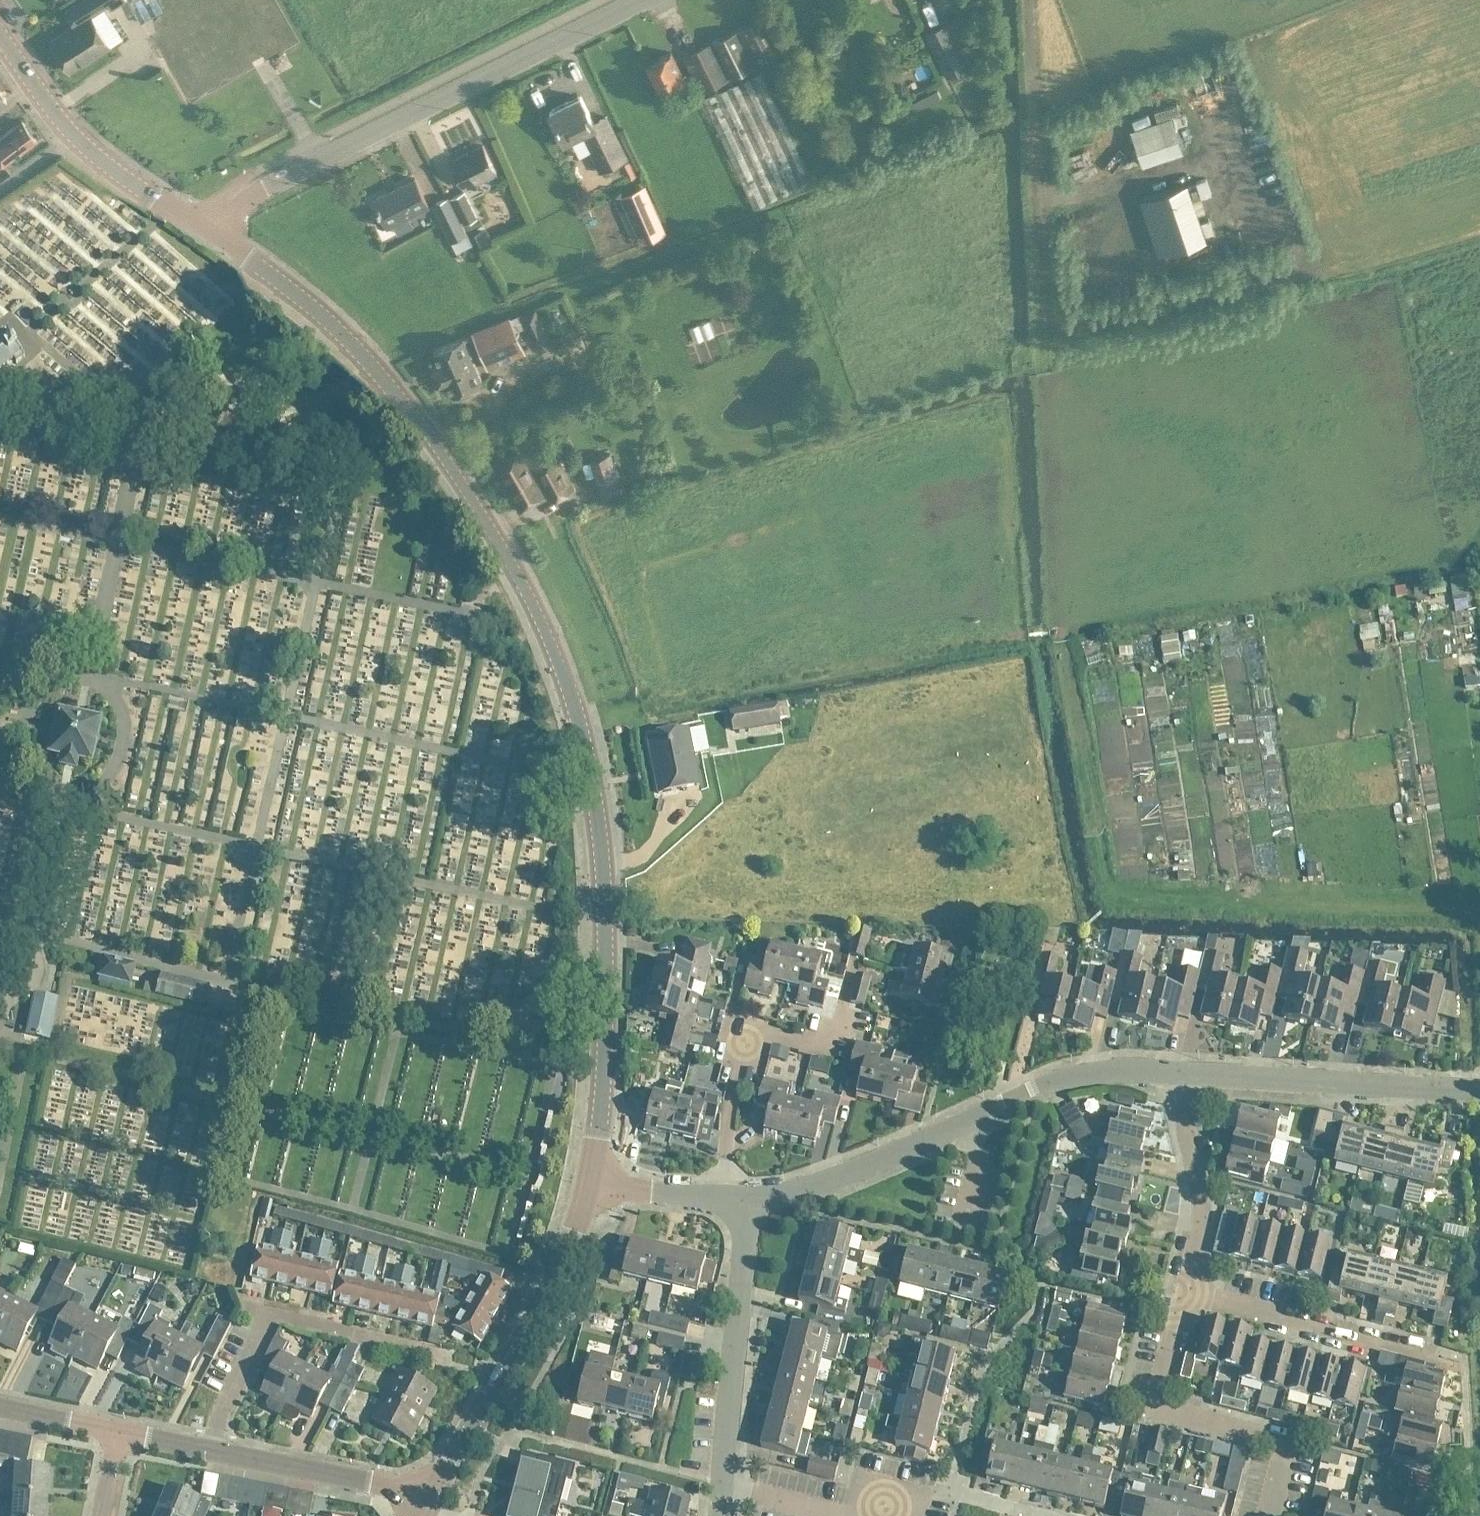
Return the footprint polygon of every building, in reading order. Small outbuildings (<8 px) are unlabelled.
[(112,38),(93,8),(106,0),(73,0),(66,4),(76,19),(52,34),(71,64),(112,38)] [(224,16),(248,56),(279,37),(257,0),(243,0),(237,4),(239,7),(224,16)] [(960,1),(966,13),(991,0),(962,0),(960,1)] [(738,23),(714,34),(684,49),(702,86),(756,59),(786,44),(767,8),(738,23)] [(926,25),(949,70),(981,53),(959,9),(926,25)] [(683,94),(693,88),(686,74),(687,74),(672,45),(649,57),(663,86),(675,79),(683,94)] [(756,202),(815,174),(763,66),(705,93),(756,202)] [(571,131),(585,124),(594,143),(597,142),(606,161),(628,150),(608,109),(595,115),(582,89),(551,105),(559,121),(564,119),(571,131)] [(1185,144),(1173,109),(1132,123),(1144,158),(1185,144)] [(0,131),(0,160),(3,158),(4,158),(37,133),(23,114),(0,131)] [(466,181),(498,165),(484,138),(453,154),(466,181)] [(412,220),(407,211),(430,199),(416,171),(375,192),(381,203),(377,205),(376,209),(380,218),(385,220),(388,218),(389,219),(395,217),(399,226),(412,220)] [(1189,176),(1143,191),(1161,246),(1207,231),(1189,176)] [(665,225),(649,189),(645,179),(622,189),(626,199),(642,235),(646,233),(665,225)] [(451,191),(465,218),(479,211),(465,184),(451,191)] [(465,218),(451,191),(449,189),(433,197),(451,235),(452,234),(458,246),(473,238),(464,218),(465,218)] [(537,301),(522,308),(533,331),(548,324),(537,301)] [(513,351),(514,352),(527,347),(511,309),(473,325),(489,363),(502,357),(502,356),(513,351)] [(13,362),(16,364),(24,356),(2,331),(0,333),(0,373),(13,362)] [(484,375),(465,331),(436,343),(442,358),(434,362),(440,375),(448,372),(455,387),(484,375)] [(527,439),(500,455),(523,497),(543,485),(543,484),(547,482),(552,491),(574,479),(556,448),(545,454),(540,445),(532,449),(527,439)] [(623,483),(613,445),(590,451),(591,454),(583,457),(588,471),(595,468),(597,476),(599,476),(603,489),(623,483)] [(1354,614),(1369,613),(1369,601),(1353,602),(1354,614)] [(780,723),(776,702),(729,710),(733,731),(780,723)] [(101,717),(76,712),(58,708),(49,750),(63,753),(61,763),(76,766),(78,756),(92,759),(101,717)] [(658,793),(699,785),(688,731),(647,739),(658,793)] [(1155,876),(1168,873),(1165,856),(1152,858),(1155,876)] [(848,954),(864,959),(872,931),(856,927),(848,954)] [(786,986),(795,951),(770,945),(765,966),(750,962),(744,988),(758,991),(757,994),(770,997),(774,983),(786,986)] [(907,973),(943,982),(949,956),(914,947),(911,959),(897,955),(893,971),(907,974),(907,973)] [(810,955),(795,951),(786,986),(799,989),(796,1004),(808,1007),(808,1005),(822,1008),(829,982),(820,980),(822,970),(824,970),(828,954),(811,949),(810,955)] [(1286,951),(1280,974),(1281,975),(1275,999),(1276,999),(1287,1002),(1283,1017),(1310,1024),(1320,986),(1301,981),(1307,956),(1286,951)] [(652,985),(690,995),(693,982),(704,984),(711,959),(684,952),(680,965),(658,959),(652,985)] [(1116,972),(1116,975),(1110,998),(1111,999),(1122,1001),(1118,1017),(1145,1023),(1155,986),(1135,981),(1141,959),(1121,954),(1116,972)] [(1202,955),(1197,975),(1198,975),(1195,986),(1196,986),(1208,989),(1201,1017),(1227,1023),(1236,986),(1239,976),(1220,972),(1223,960),(1202,955)] [(99,975),(97,981),(97,982),(128,989),(130,982),(134,963),(103,956),(99,975)] [(738,959),(726,956),(722,970),(734,974),(736,968),(738,959)] [(1039,956),(1028,1000),(1040,1003),(1036,1018),(1062,1025),(1072,987),(1053,982),(1058,961),(1039,956)] [(1366,964),(1364,974),(1365,975),(1356,1006),(1357,1007),(1368,1009),(1364,1026),(1390,1033),(1400,995),(1382,991),(1387,969),(1366,964)] [(1072,987),(1062,1025),(1090,1032),(1094,1015),(1107,1018),(1109,1010),(1111,999),(1110,998),(1112,991),(1116,975),(1116,972),(1089,965),(1087,977),(1083,990),(1072,987)] [(1339,991),(1320,986),(1310,1024),(1337,1031),(1341,1015),(1354,1018),(1357,1007),(1356,1006),(1365,975),(1364,974),(1345,969),(1339,991)] [(145,982),(143,991),(204,1006),(209,984),(149,970),(148,974),(159,977),(157,985),(145,982)] [(1155,986),(1145,1023),(1172,1030),(1176,1015),(1188,1018),(1196,986),(1195,986),(1198,975),(1197,975),(1179,970),(1174,991),(1155,986)] [(1236,986),(1227,1023),(1254,1030),(1258,1015),(1271,1018),(1276,999),(1275,999),(1281,975),(1280,974),(1262,970),(1256,991),(1236,986)] [(907,973),(907,974),(904,986),(890,983),(887,996),(936,1008),(943,982),(907,973)] [(871,978),(856,974),(848,1002),(864,1006),(871,978)] [(1400,995),(1390,1033),(1418,1040),(1421,1025),(1433,1029),(1445,984),(1425,979),(1420,1000),(1400,995)] [(690,995),(652,985),(645,1011),(664,1016),(659,1034),(687,1041),(690,1028),(693,1029),(696,1016),(710,1019),(715,1001),(690,995)] [(35,994),(28,1027),(27,1033),(48,1038),(57,999),(35,994)] [(804,1010),(799,1032),(810,1035),(815,1013),(804,1010)] [(687,1041),(659,1034),(655,1048),(683,1055),(687,1041)] [(856,1042),(850,1065),(849,1069),(862,1073),(856,1094),(882,1101),(891,1067),(890,1066),(878,1063),(882,1048),(856,1042)] [(765,1067),(785,1069),(787,1046),(768,1044),(765,1067)] [(891,1067),(882,1101),(906,1107),(906,1111),(920,1115),(927,1087),(914,1083),(917,1073),(905,1070),(909,1055),(894,1051),(890,1066),(891,1067)] [(763,1078),(759,1092),(756,1106),(769,1109),(764,1130),(789,1137),(798,1102),(785,1099),(789,1085),(763,1078)] [(679,1099),(680,1100),(684,1084),(668,1080),(664,1095),(648,1091),(643,1111),(648,1112),(644,1127),(670,1134),(679,1099)] [(679,1099),(670,1134),(696,1141),(702,1119),(714,1122),(721,1094),(696,1088),(692,1103),(680,1100),(679,1099)] [(811,1106),(798,1102),(789,1137),(814,1144),(820,1122),(833,1126),(841,1098),(815,1091),(811,1106)] [(1242,1105),(1236,1129),(1275,1139),(1280,1117),(1288,1119),(1290,1110),(1270,1105),(1268,1112),(1242,1105)] [(1136,1113),(1119,1109),(1111,1107),(1107,1110),(1104,1122),(1107,1126),(1110,1127),(1107,1138),(1142,1147),(1145,1136),(1149,1137),(1152,1125),(1135,1120),(1136,1113)] [(1328,1139),(1335,1113),(1322,1109),(1315,1136),(1328,1139)] [(1335,1113),(1328,1139),(1340,1142),(1335,1161),(1360,1168),(1369,1132),(1347,1126),(1350,1116),(1335,1113)] [(1084,1121),(1077,1125),(1086,1139),(1092,1135),(1084,1121)] [(1078,1143),(1086,1139),(1077,1125),(1070,1129),(1069,1129),(1069,1130),(1070,1130),(1078,1143)] [(1384,1136),(1369,1132),(1360,1168),(1385,1174),(1396,1128),(1387,1125),(1384,1136)] [(1406,1130),(1396,1128),(1385,1174),(1409,1180),(1419,1145),(1403,1141),(1406,1130)] [(1275,1139),(1236,1129),(1230,1152),(1269,1162),(1275,1139)] [(1107,1138),(1104,1150),(1099,1149),(1096,1160),(1140,1171),(1143,1160),(1139,1158),(1142,1147),(1107,1138)] [(1419,1145),(1409,1180),(1434,1186),(1439,1167),(1450,1169),(1456,1143),(1442,1140),(1440,1150),(1419,1145)] [(1269,1162),(1230,1152),(1224,1176),(1263,1186),(1269,1162)] [(1297,1157),(1294,1169),(1297,1170),(1305,1172),(1313,1174),(1317,1162),(1308,1160),(1300,1158),(1297,1157)] [(1096,1160),(1093,1175),(1098,1176),(1095,1186),(1130,1194),(1133,1183),(1137,1184),(1140,1171),(1096,1160)] [(1305,1172),(1302,1184),(1310,1186),(1313,1174),(1305,1172)] [(1053,1175),(1051,1183),(1076,1189),(1082,1191),(1085,1179),(1069,1175),(1068,1179),(1053,1175)] [(1051,1183),(1050,1191),(1065,1194),(1064,1198),(1080,1201),(1082,1191),(1076,1189),(1051,1183)] [(1289,1208),(1292,1199),(1279,1196),(1277,1205),(1289,1208)] [(1292,1199),(1289,1208),(1301,1212),(1304,1202),(1292,1199)] [(1093,1227),(1127,1236),(1131,1223),(1126,1222),(1129,1211),(1094,1202),(1091,1214),(1096,1216),(1093,1227)] [(287,1220),(289,1210),(275,1205),(272,1215),(287,1220)] [(289,1210),(287,1220),(300,1223),(302,1213),(289,1210)] [(1261,1223),(1222,1213),(1216,1235),(1231,1238),(1227,1255),(1252,1261),(1261,1223)] [(314,1216),(311,1226),(325,1230),(327,1220),(314,1216)] [(327,1220),(325,1230),(340,1234),(343,1225),(327,1220)] [(814,1220),(809,1240),(814,1241),(811,1251),(846,1260),(861,1264),(864,1253),(849,1249),(852,1235),(839,1232),(840,1227),(814,1220)] [(1284,1228),(1261,1223),(1252,1261),(1275,1267),(1284,1228)] [(1127,1236),(1093,1227),(1090,1238),(1085,1237),(1082,1249),(1117,1258),(1120,1247),(1124,1248),(1127,1236)] [(1284,1228),(1275,1267),(1298,1273),(1308,1234),(1284,1228)] [(357,1229),(354,1239),(370,1243),(372,1233),(357,1229)] [(259,1247),(252,1276),(252,1279),(272,1284),(284,1232),(275,1230),(271,1250),(259,1247)] [(1049,1235),(1057,1249),(1064,1245),(1056,1230),(1049,1235)] [(284,1232),(272,1284),(291,1288),(299,1256),(288,1254),(293,1234),(284,1232)] [(372,1233),(370,1243),(381,1246),(384,1236),(372,1233)] [(1308,1234),(1298,1273),(1322,1279),(1328,1252),(1336,1254),(1339,1242),(1308,1234)] [(1057,1249),(1049,1235),(1041,1239),(1050,1253),(1057,1249)] [(310,1259),(299,1256),(291,1288),(310,1293),(322,1241),(315,1240),(310,1259)] [(398,1240),(396,1250),(408,1254),(410,1244),(398,1240)] [(647,1281),(656,1246),(632,1240),(627,1258),(615,1255),(608,1281),(620,1285),(623,1275),(647,1281)] [(322,1241),(310,1293),(330,1297),(338,1266),(327,1263),(331,1243),(322,1241)] [(16,1254),(31,1258),(34,1247),(19,1243),(16,1254)] [(410,1244),(408,1254),(420,1257),(422,1247),(410,1244)] [(681,1252),(656,1246),(647,1281),(672,1287),(681,1252)] [(419,1291),(412,1322),(432,1327),(433,1322),(435,1314),(439,1297),(438,1296),(446,1264),(448,1254),(429,1249),(427,1259),(438,1262),(430,1294),(419,1291)] [(924,1290),(933,1256),(908,1249),(899,1283),(924,1290)] [(1117,1258),(1082,1249),(1079,1261),(1084,1262),(1079,1281),(1096,1285),(1098,1278),(1115,1283),(1119,1270),(1114,1269),(1117,1258)] [(846,1260),(811,1251),(805,1276),(840,1284),(846,1260)] [(681,1252),(672,1287),(697,1294),(700,1282),(712,1285),(717,1263),(705,1260),(706,1259),(681,1252)] [(876,1268),(887,1271),(891,1256),(880,1253),(876,1268)] [(1332,1270),(1327,1290),(1326,1296),(1340,1299),(1342,1289),(1364,1295),(1373,1260),(1348,1253),(1343,1272),(1332,1270)] [(341,1273),(334,1304),(354,1309),(366,1257),(357,1255),(352,1276),(341,1273)] [(454,1256),(449,1275),(458,1277),(458,1278),(478,1283),(472,1292),(500,1308),(510,1290),(500,1284),(504,1270),(454,1256)] [(933,1256),(924,1290),(949,1296),(958,1262),(933,1256)] [(13,1298),(0,1322),(0,1343),(15,1350),(32,1316),(45,1322),(49,1313),(63,1287),(75,1264),(62,1257),(35,1309),(13,1298)] [(366,1257),(354,1309),(373,1313),(381,1282),(370,1280),(374,1259),(366,1257)] [(1398,1266),(1373,1260),(1364,1295),(1379,1299),(1376,1309),(1386,1312),(1398,1266)] [(958,1262),(949,1296),(973,1303),(982,1268),(958,1262)] [(391,1285),(381,1282),(373,1313),(392,1318),(405,1267),(396,1265),(391,1285)] [(1422,1272),(1398,1266),(1386,1312),(1394,1314),(1397,1303),(1413,1307),(1422,1272)] [(413,1269),(405,1267),(392,1318),(412,1322),(419,1291),(409,1289),(413,1269)] [(982,1268),(973,1303),(998,1309),(1007,1275),(982,1268)] [(1422,1272),(1413,1307),(1435,1313),(1432,1323),(1447,1327),(1454,1300),(1442,1297),(1447,1278),(1422,1272)] [(805,1276),(798,1300),(833,1309),(844,1312),(847,1301),(836,1298),(840,1284),(805,1276)] [(876,1279),(873,1293),(883,1296),(887,1281),(876,1279)] [(166,1287),(158,1283),(150,1298),(158,1302),(166,1287)] [(56,1328),(47,1343),(52,1346),(50,1350),(64,1358),(66,1353),(72,1356),(93,1316),(78,1308),(83,1297),(75,1293),(63,1287),(49,1313),(60,1318),(56,1328)] [(1057,1288),(1057,1289),(1054,1298),(1070,1302),(1073,1292),(1057,1288)] [(13,1298),(0,1291),(0,1322),(13,1298)] [(445,1295),(443,1305),(462,1310),(463,1309),(491,1325),(500,1308),(472,1292),(468,1300),(445,1295)] [(883,1296),(873,1293),(869,1308),(880,1311),(883,1296)] [(1082,1326),(1121,1336),(1127,1312),(1088,1302),(1082,1326)] [(157,1375),(179,1335),(168,1329),(170,1324),(158,1317),(161,1311),(149,1304),(134,1332),(145,1337),(132,1363),(138,1365),(135,1370),(151,1378),(154,1374),(157,1375)] [(1050,1317),(1059,1319),(1062,1307),(1053,1305),(1050,1317)] [(435,1314),(433,1322),(454,1327),(453,1327),(481,1343),(491,1325),(463,1309),(462,1310),(456,1319),(435,1314)] [(661,1327),(665,1315),(650,1311),(647,1323),(661,1327)] [(202,1347),(179,1335),(157,1375),(180,1387),(198,1352),(212,1359),(231,1322),(218,1315),(202,1347)] [(689,1321),(665,1315),(661,1327),(686,1333),(689,1321)] [(93,1316),(72,1356),(96,1368),(104,1353),(106,1349),(118,1355),(134,1323),(121,1316),(115,1327),(93,1316)] [(914,1330),(916,1320),(902,1316),(899,1327),(914,1330)] [(625,1320),(610,1317),(607,1328),(622,1332),(625,1320)] [(793,1324),(786,1349),(821,1358),(835,1362),(838,1352),(842,1337),(837,1336),(840,1324),(814,1317),(811,1329),(793,1324)] [(1059,1319),(1050,1317),(1047,1330),(1055,1332),(1059,1319)] [(1195,1325),(1191,1342),(1188,1354),(1219,1362),(1229,1323),(1206,1317),(1203,1327),(1195,1325)] [(916,1320),(914,1330),(929,1334),(931,1323),(916,1320)] [(1254,1329),(1229,1323),(1219,1362),(1242,1368),(1243,1368),(1250,1338),(1251,1339),(1254,1329)] [(645,1341),(648,1329),(633,1326),(630,1337),(645,1341)] [(954,1341),(957,1330),(942,1326),(940,1337),(954,1341)] [(1082,1326),(1076,1349),(1115,1359),(1121,1336),(1082,1326)] [(957,1330),(954,1341),(969,1344),(972,1333),(957,1330)] [(972,1333),(969,1344),(987,1349),(990,1335),(972,1330),(972,1333)] [(685,1339),(659,1332),(656,1345),(681,1351),(685,1339)] [(952,1346),(931,1341),(912,1336),(908,1354),(917,1357),(914,1371),(948,1380),(955,1355),(950,1354),(952,1346)] [(274,1337),(262,1361),(273,1367),(260,1392),(270,1397),(266,1404),(267,1410),(279,1416),(305,1365),(284,1354),(289,1344),(274,1337)] [(1243,1368),(1242,1368),(1239,1377),(1264,1383),(1274,1344),(1251,1339),(1250,1338),(1243,1368)] [(872,1344),(868,1359),(879,1362),(882,1347),(872,1344)] [(1297,1350),(1274,1344),(1264,1383),(1287,1389),(1297,1350)] [(786,1349),(780,1373),(814,1382),(821,1358),(786,1349)] [(1076,1349),(1070,1372),(1109,1383),(1115,1359),(1076,1349)] [(1032,1362),(1041,1364),(1044,1353),(1035,1350),(1032,1362)] [(1297,1350),(1287,1389),(1310,1395),(1320,1356),(1297,1350)] [(586,1368),(577,1402),(602,1409),(611,1374),(615,1358),(590,1352),(586,1368)] [(1344,1363),(1320,1356),(1310,1395),(1334,1401),(1344,1363)] [(1447,1374),(1424,1368),(1425,1363),(1398,1356),(1394,1369),(1405,1372),(1401,1387),(1441,1397),(1447,1374)] [(1041,1364),(1032,1362),(1028,1375),(1037,1377),(1041,1364)] [(351,1363),(346,1373),(340,1385),(353,1392),(364,1369),(351,1363)] [(1344,1363),(1334,1401),(1357,1407),(1360,1394),(1364,1381),(1367,1369),(1344,1363)] [(305,1365),(279,1416),(290,1422),(297,1420),(301,1413),(310,1417),(318,1402),(328,1408),(340,1385),(346,1373),(332,1365),(327,1375),(305,1365)] [(384,1394),(423,1415),(436,1389),(397,1369),(384,1394)] [(1376,1371),(1367,1369),(1364,1381),(1372,1383),(1376,1371)] [(869,1370),(865,1385),(875,1387),(879,1372),(869,1370)] [(948,1380),(914,1371),(907,1396),(942,1404),(948,1380)] [(650,1384),(635,1380),(626,1415),(650,1422),(655,1405),(662,1407),(669,1379),(666,1374),(658,1372),(652,1375),(650,1384)] [(1070,1372),(1064,1397),(1055,1395),(1054,1401),(1070,1405),(1071,1398),(1103,1407),(1109,1383),(1070,1372)] [(780,1373),(773,1397),(808,1407),(822,1410),(824,1399),(811,1395),(814,1382),(780,1373)] [(635,1380),(611,1374),(602,1409),(626,1415),(635,1380)] [(856,1393),(860,1378),(849,1375),(845,1390),(856,1393)] [(340,1385),(328,1408),(341,1414),(353,1392),(340,1385)] [(1441,1397),(1401,1387),(1395,1410),(1404,1413),(1405,1412),(1434,1420),(1435,1420),(1441,1397)] [(423,1415),(384,1394),(372,1420),(410,1439),(423,1415)] [(862,1394),(858,1409),(869,1412),(873,1397),(862,1394)] [(907,1396),(901,1419),(901,1420),(936,1429),(942,1404),(907,1396)] [(1232,1408),(1235,1399),(1223,1396),(1220,1405),(1232,1408)] [(808,1407),(773,1397),(766,1423),(801,1431),(808,1407)] [(1029,1411),(1045,1415),(1048,1403),(1032,1399),(1029,1411)] [(1235,1399),(1232,1408),(1244,1412),(1246,1402),(1235,1399)] [(850,1417),(854,1402),(843,1400),(839,1415),(850,1417)] [(1279,1421),(1281,1412),(1268,1408),(1266,1418),(1279,1421)] [(1293,1415),(1281,1412),(1279,1421),(1290,1424),(1293,1415)] [(1405,1412),(1404,1413),(1398,1436),(1437,1447),(1444,1422),(1435,1420),(1434,1420),(1405,1412)] [(1361,1413),(1358,1426),(1367,1428),(1371,1415),(1361,1413)] [(901,1420),(901,1419),(888,1417),(885,1428),(898,1431),(895,1445),(906,1448),(904,1458),(922,1462),(925,1453),(929,1454),(936,1429),(901,1420)] [(1325,1433),(1328,1423),(1315,1420),(1313,1430),(1325,1433)] [(801,1431),(766,1423),(760,1447),(795,1456),(801,1431)] [(1328,1423),(1325,1433),(1337,1436),(1340,1426),(1328,1423)] [(833,1439),(844,1442),(847,1427),(837,1424),(833,1439)] [(1367,1428),(1358,1426),(1355,1438),(1364,1440),(1367,1428)] [(1167,1431),(1153,1427),(1147,1451),(1161,1454),(1167,1431)] [(853,1428),(850,1443),(860,1446),(864,1431),(853,1428)] [(1007,1434),(997,1431),(987,1429),(981,1453),(991,1455),(986,1477),(1010,1483),(1019,1448),(1004,1445),(1007,1434)] [(8,1433),(3,1456),(9,1457),(14,1458),(19,1435),(8,1433)] [(19,1435),(14,1458),(27,1460),(32,1438),(19,1435)] [(1437,1447),(1398,1436),(1392,1460),(1431,1470),(1437,1447)] [(1198,1438),(1194,1451),(1209,1455),(1213,1442),(1198,1438)] [(1032,1452),(1019,1448),(1010,1483),(1033,1489),(1044,1444),(1035,1441),(1032,1452)] [(1321,1443),(1319,1452),(1341,1457),(1343,1448),(1321,1443)] [(1044,1444),(1033,1489),(1057,1495),(1065,1460),(1052,1457),(1054,1446),(1044,1444)] [(1233,1447),(1228,1465),(1223,1489),(1237,1492),(1247,1450),(1233,1447)] [(1080,1464),(1065,1460),(1057,1495),(1081,1501),(1092,1455),(1082,1453),(1080,1464)] [(7,1466),(9,1457),(3,1456),(0,1455),(0,1464),(7,1466)] [(516,1492),(560,1503),(566,1478),(571,1479),(575,1464),(539,1455),(536,1468),(520,1464),(515,1483),(519,1483),(516,1492)] [(1101,1458),(1092,1455),(1081,1501),(1104,1507),(1106,1499),(1114,1501),(1121,1474),(1098,1468),(1101,1458)] [(811,1458),(806,1473),(806,1474),(835,1480),(838,1465),(811,1458)] [(17,1466),(14,1495),(47,1497),(50,1469),(17,1466)] [(1121,1474),(1114,1501),(1122,1503),(1119,1515),(1145,1515),(1152,1488),(1154,1479),(1140,1475),(1140,1474),(1130,1471),(1129,1476),(1121,1474)] [(230,1477),(219,1475),(214,1497),(225,1499),(230,1477)] [(645,1479),(632,1476),(630,1487),(642,1490),(645,1479)] [(242,1479),(230,1477),(225,1499),(237,1502),(242,1479)] [(242,1479),(237,1502),(249,1504),(253,1482),(242,1479)] [(1152,1488),(1145,1515),(1170,1515),(1178,1483),(1168,1481),(1166,1492),(1152,1488)] [(253,1482),(249,1504),(261,1506),(266,1484),(253,1482)] [(156,1510),(171,1515),(192,1515),(200,1497),(168,1483),(156,1510)] [(1170,1515),(1195,1515),(1199,1500),(1185,1496),(1187,1485),(1178,1483),(1170,1515)] [(277,1486),(266,1484),(261,1506),(273,1509),(277,1486)] [(289,1489),(277,1486),(273,1509),(284,1511),(289,1489)] [(1328,1490),(1314,1486),(1309,1510),(1322,1514),(1328,1490)] [(1353,1507),(1351,1515),(1376,1515),(1379,1502),(1382,1489),(1373,1486),(1366,1510),(1353,1507)] [(627,1507),(660,1515),(685,1515),(690,1498),(651,1488),(647,1504),(629,1500),(627,1507)] [(301,1491),(289,1489),(284,1511),(295,1513),(301,1491)] [(1353,1507),(1338,1503),(1341,1492),(1331,1490),(1325,1515),(1351,1515),(1353,1507)] [(301,1491),(295,1513),(308,1515),(312,1493),(301,1491)] [(516,1492),(514,1501),(511,1500),(506,1515),(556,1515),(560,1503),(516,1492)] [(1199,1500),(1195,1515),(1219,1515),(1225,1495),(1216,1492),(1213,1504),(1199,1500)] [(13,1515),(46,1515),(47,1497),(14,1495),(13,1515)] [(1376,1515),(1388,1515),(1386,1515),(1388,1504),(1379,1502),(1376,1515)] [(627,1507),(625,1515),(630,1515),(660,1515),(627,1507)]
